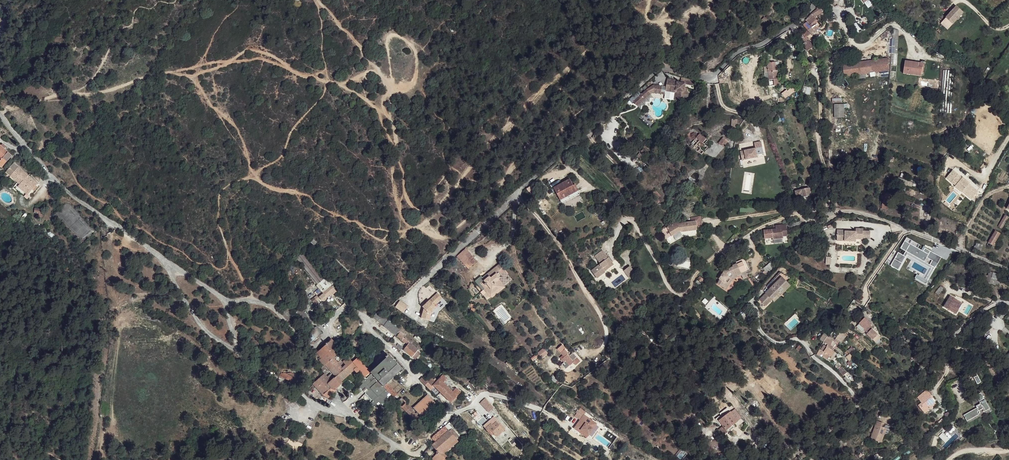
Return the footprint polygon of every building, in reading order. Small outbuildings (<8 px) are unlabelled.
[(956,6),(945,17),(952,24),(963,12),(956,6)] [(822,26),(812,17),(803,26),(805,29),(811,36),(822,26)] [(854,30),(861,29),(860,21),(852,23),(854,30)] [(811,36),(807,31),(801,34),(800,36),(803,42),(801,43),(805,51),(811,48),(807,40),(811,36)] [(886,59),(843,63),(844,76),(887,72),(886,59)] [(922,64),(904,61),(902,74),(920,77),(922,64)] [(773,63),(765,64),(767,81),(773,81),(772,78),(776,78),(776,77),(775,65),(773,65),(773,63)] [(667,80),(666,85),(674,93),(682,102),(686,103),(688,93),(686,92),(683,92),(684,88),(685,84),(676,83),(676,82),(667,80)] [(661,86),(654,84),(652,93),(660,94),(661,86)] [(674,93),(666,85),(666,87),(665,91),(674,93)] [(645,90),(633,101),(636,106),(649,95),(645,90)] [(674,93),(665,91),(664,96),(664,99),(673,101),(674,93)] [(682,102),(674,93),(673,101),(678,101),(682,102)] [(844,103),(833,103),(834,117),(844,117),(844,103)] [(699,133),(689,145),(700,154),(706,146),(702,143),(705,138),(699,133)] [(761,138),(754,140),(756,145),(741,150),(744,159),(759,154),(758,152),(765,150),(761,138)] [(0,148),(0,169),(10,157),(0,148)] [(37,184),(18,167),(10,176),(20,185),(19,187),(27,194),(37,184)] [(564,181),(552,188),(559,201),(573,194),(570,187),(568,188),(564,181)] [(571,186),(570,187),(573,194),(576,197),(579,195),(573,185),(571,186)] [(808,188),(795,191),(798,199),(803,199),(803,196),(810,195),(808,188)] [(651,192),(647,196),(652,202),(656,198),(651,192)] [(573,194),(559,201),(560,205),(576,197),(573,194)] [(1008,217),(1005,215),(999,226),(1002,228),(1008,217)] [(675,222),(665,228),(671,236),(681,229),(682,229),(683,231),(696,228),(695,220),(675,223),(675,222)] [(786,224),(776,225),(776,228),(764,230),(765,238),(773,237),(773,238),(784,237),(783,236),(783,229),(787,228),(786,224)] [(846,229),(838,228),(837,239),(856,240),(856,238),(863,238),(870,238),(871,231),(863,230),(863,228),(857,227),(856,231),(846,230),(846,229)] [(1000,234),(996,232),(989,243),(994,245),(1000,234)] [(471,250),(467,246),(459,254),(462,258),(471,250)] [(479,260),(471,250),(462,258),(470,267),(479,260)] [(613,264),(608,258),(591,271),(597,279),(604,273),(603,271),(604,269),(606,270),(613,264)] [(735,261),(731,263),(732,265),(725,268),(718,277),(719,279),(717,282),(722,287),(723,284),(726,286),(733,278),(741,274),(735,261)] [(504,265),(502,263),(485,276),(484,274),(477,280),(485,289),(487,287),(492,293),(500,287),(498,283),(501,281),(500,278),(503,274),(501,269),(504,265)] [(628,267),(624,270),(629,277),(632,275),(628,267)] [(1008,275),(1001,273),(999,278),(1007,281),(1008,275)] [(765,293),(759,299),(765,305),(771,299),(772,300),(779,293),(780,294),(790,285),(782,276),(765,293)] [(999,278),(997,277),(994,284),(1004,288),(1006,283),(999,280),(999,278)] [(331,294),(318,280),(311,288),(314,291),(310,295),(312,297),(316,301),(319,304),(321,302),(322,300),(324,296),(326,298),(331,294)] [(936,297),(943,289),(941,286),(933,294),(936,297)] [(442,297),(437,291),(422,305),(424,307),(421,317),(429,319),(432,309),(436,306),(434,304),(442,297)] [(779,293),(772,300),(773,301),(780,294),(779,293)] [(316,301),(312,297),(306,304),(309,307),(316,301)] [(961,303),(952,298),(946,309),(957,316),(960,311),(957,309),(961,303)] [(295,304),(290,299),(286,302),(292,308),(295,304)] [(399,300),(394,307),(403,312),(407,305),(399,300)] [(396,335),(399,331),(387,321),(388,319),(384,316),(378,311),(374,318),(379,322),(396,335)] [(867,320),(864,317),(855,326),(858,329),(867,320)] [(344,324),(339,319),(336,323),(340,328),(338,331),(345,338),(352,331),(345,323),(344,324)] [(870,323),(867,320),(858,329),(862,332),(864,331),(872,339),(876,334),(871,329),(867,326),(870,323)] [(842,332),(840,330),(834,338),(838,340),(842,332)] [(846,334),(842,332),(838,340),(841,342),(846,334)] [(828,337),(824,334),(820,339),(824,342),(826,343),(821,350),(824,352),(822,355),(827,358),(832,351),(829,349),(834,341),(828,337)] [(334,347),(330,343),(314,357),(312,359),(312,360),(311,362),(314,364),(314,360),(316,359),(318,360),(317,363),(317,364),(322,369),(323,368),(330,376),(329,377),(327,379),(325,381),(322,378),(313,385),(321,395),(328,390),(331,392),(337,386),(337,385),(354,369),(359,374),(358,375),(363,379),(367,375),(356,363),(352,366),(347,362),(341,366),(337,362),(338,360),(331,352),(334,347)] [(414,351),(406,345),(402,350),(404,353),(403,354),(409,358),(414,351)] [(547,352),(544,347),(538,352),(541,357),(547,352)] [(576,356),(572,351),(569,353),(565,347),(562,350),(564,355),(561,357),(564,360),(566,358),(570,364),(574,360),(573,358),(576,356)] [(852,347),(844,353),(846,356),(854,349),(852,347)] [(389,391),(383,385),(388,380),(393,375),(398,370),(387,357),(385,358),(384,356),(382,358),(383,360),(370,371),(372,374),(364,381),(358,387),(371,400),(369,402),(372,405),(377,402),(380,404),(384,401),(382,400),(386,395),(385,395),(389,391)] [(843,375),(847,372),(841,366),(838,369),(843,375)] [(372,374),(370,371),(367,375),(363,379),(364,381),(372,374)] [(285,374),(282,372),(280,377),(296,384),(299,378),(292,374),(285,374)] [(424,376),(421,378),(432,388),(436,385),(452,400),(461,391),(457,387),(455,388),(449,383),(451,381),(443,374),(439,378),(437,376),(435,378),(430,374),(426,377),(424,376)] [(394,387),(388,380),(383,385),(389,391),(394,387)] [(936,393),(930,386),(920,394),(924,399),(921,403),(927,410),(930,407),(929,405),(933,402),(936,398),(934,394),(936,393)] [(436,434),(394,387),(389,391),(435,443),(436,442),(433,438),(436,434)] [(440,404),(429,392),(416,404),(426,417),(440,404)] [(977,407),(963,414),(966,421),(979,414),(980,416),(991,411),(982,392),(972,397),(977,407)] [(485,398),(479,403),(488,412),(493,407),(485,398)] [(741,419),(733,410),(730,412),(738,421),(741,419)] [(738,421),(730,412),(720,422),(726,431),(731,427),(738,421)] [(504,430),(495,420),(486,429),(492,435),(494,434),(497,436),(504,430)] [(436,434),(433,438),(436,442),(453,428),(449,423),(436,434)] [(886,429),(877,425),(871,440),(881,443),(886,429)] [(453,428),(436,442),(435,443),(432,445),(435,451),(434,455),(429,459),(447,459),(446,459),(448,457),(442,450),(456,438),(458,440),(462,438),(453,428)] [(474,449),(467,442),(455,452),(462,459),(474,449)]
